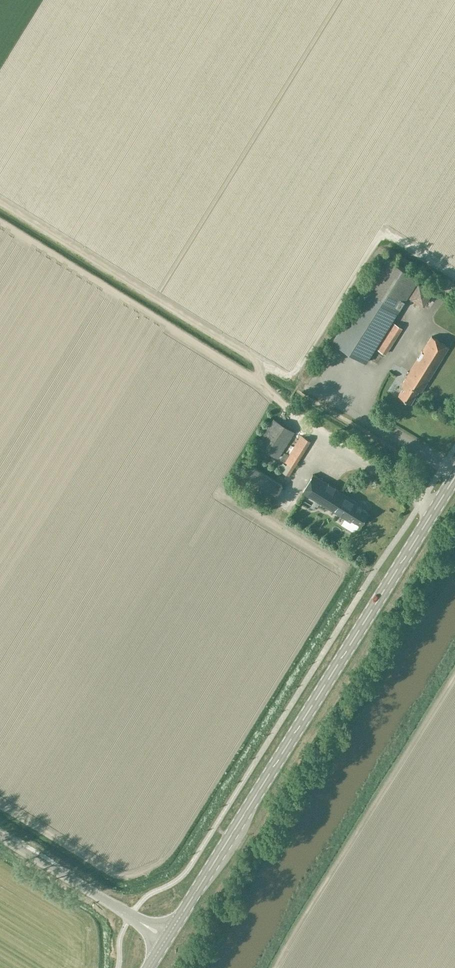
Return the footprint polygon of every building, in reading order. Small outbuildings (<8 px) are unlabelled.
[(365,362),(399,308),(418,277),(383,256),(330,341),(365,362)] [(423,306),(432,291),(417,282),(408,297),(423,306)] [(385,353),(401,328),(392,322),(376,348),(385,353)] [(431,336),(401,384),(403,386),(398,394),(410,402),(418,390),(420,391),(448,346),(431,336)] [(256,444),(272,454),(278,457),(280,454),(294,431),(273,418),(256,444)] [(294,467),(301,454),(310,440),(300,434),(288,454),(284,461),(294,467)] [(335,460),(338,452),(328,448),(325,456),(335,460)] [(282,485),(249,463),(237,480),(271,502),(282,485)] [(312,474),(302,491),(350,521),(351,519),(360,524),(368,512),(356,505),(357,502),(312,474)]
